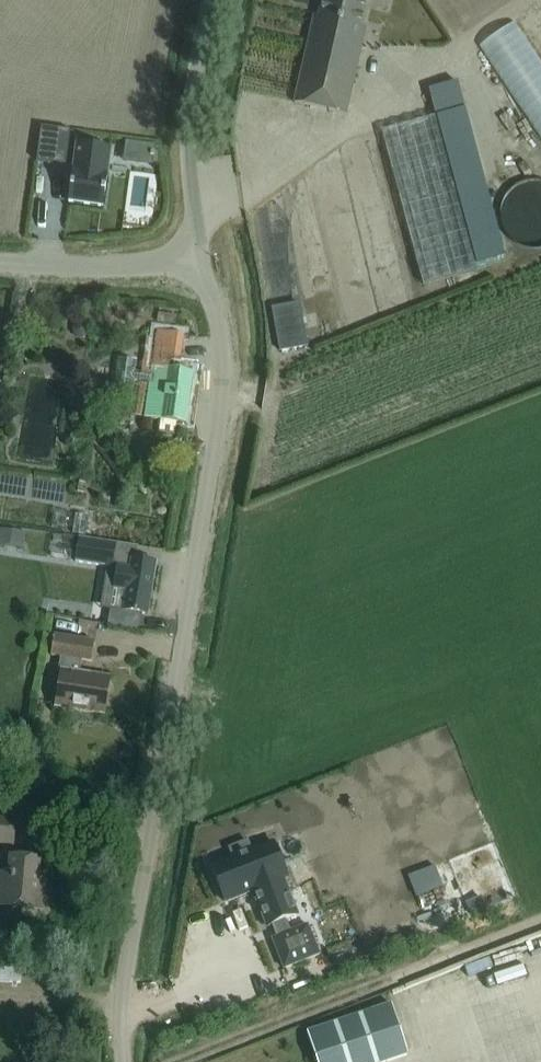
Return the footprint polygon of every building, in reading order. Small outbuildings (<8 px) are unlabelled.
[(318,17),(314,16),(294,103),(345,115),(357,63),(363,39),(357,37),(365,0),(322,0),(318,17)] [(436,117),(381,132),(422,284),(477,270),(436,117)] [(41,131),(37,165),(66,168),(70,134),(41,131)] [(71,181),(69,203),(102,207),(109,152),(77,148),(74,172),(72,172),(71,181)] [(34,280),(33,302),(44,303),(45,280),(34,280)] [(156,331),(144,418),(160,420),(159,433),(175,435),(176,423),(186,424),(193,374),(193,371),(178,369),(182,335),(156,331)] [(208,366),(209,346),(185,344),(184,365),(208,366)] [(0,529),(0,545),(22,548),(25,532),(0,529)] [(128,544),(106,541),(81,535),(76,560),(118,569),(114,589),(111,609),(147,615),(156,563),(125,558),(128,544)] [(73,610),(69,633),(111,642),(116,618),(73,610)] [(55,707),(103,714),(109,678),(79,673),(82,660),(91,662),(94,642),(54,635),(50,655),(60,657),(58,671),(61,671),(55,707)] [(0,817),(0,842),(12,843),(14,818),(0,817)] [(274,840),(210,862),(224,902),(252,892),(268,926),(271,924),(277,937),(273,937),(283,965),(318,953),(307,922),(290,927),(285,916),(299,914),(274,840)] [(17,857),(11,857),(9,873),(0,873),(0,891),(8,892),(7,906),(41,909),(43,888),(37,887),(38,877),(44,877),(44,876),(38,875),(39,859),(17,857)] [(540,982),(540,970),(513,982),(518,992),(540,982)] [(424,982),(411,985),(416,1005),(430,1001),(424,982)] [(390,1004),(306,1032),(316,1061),(378,1061),(406,1053),(390,1004)]
